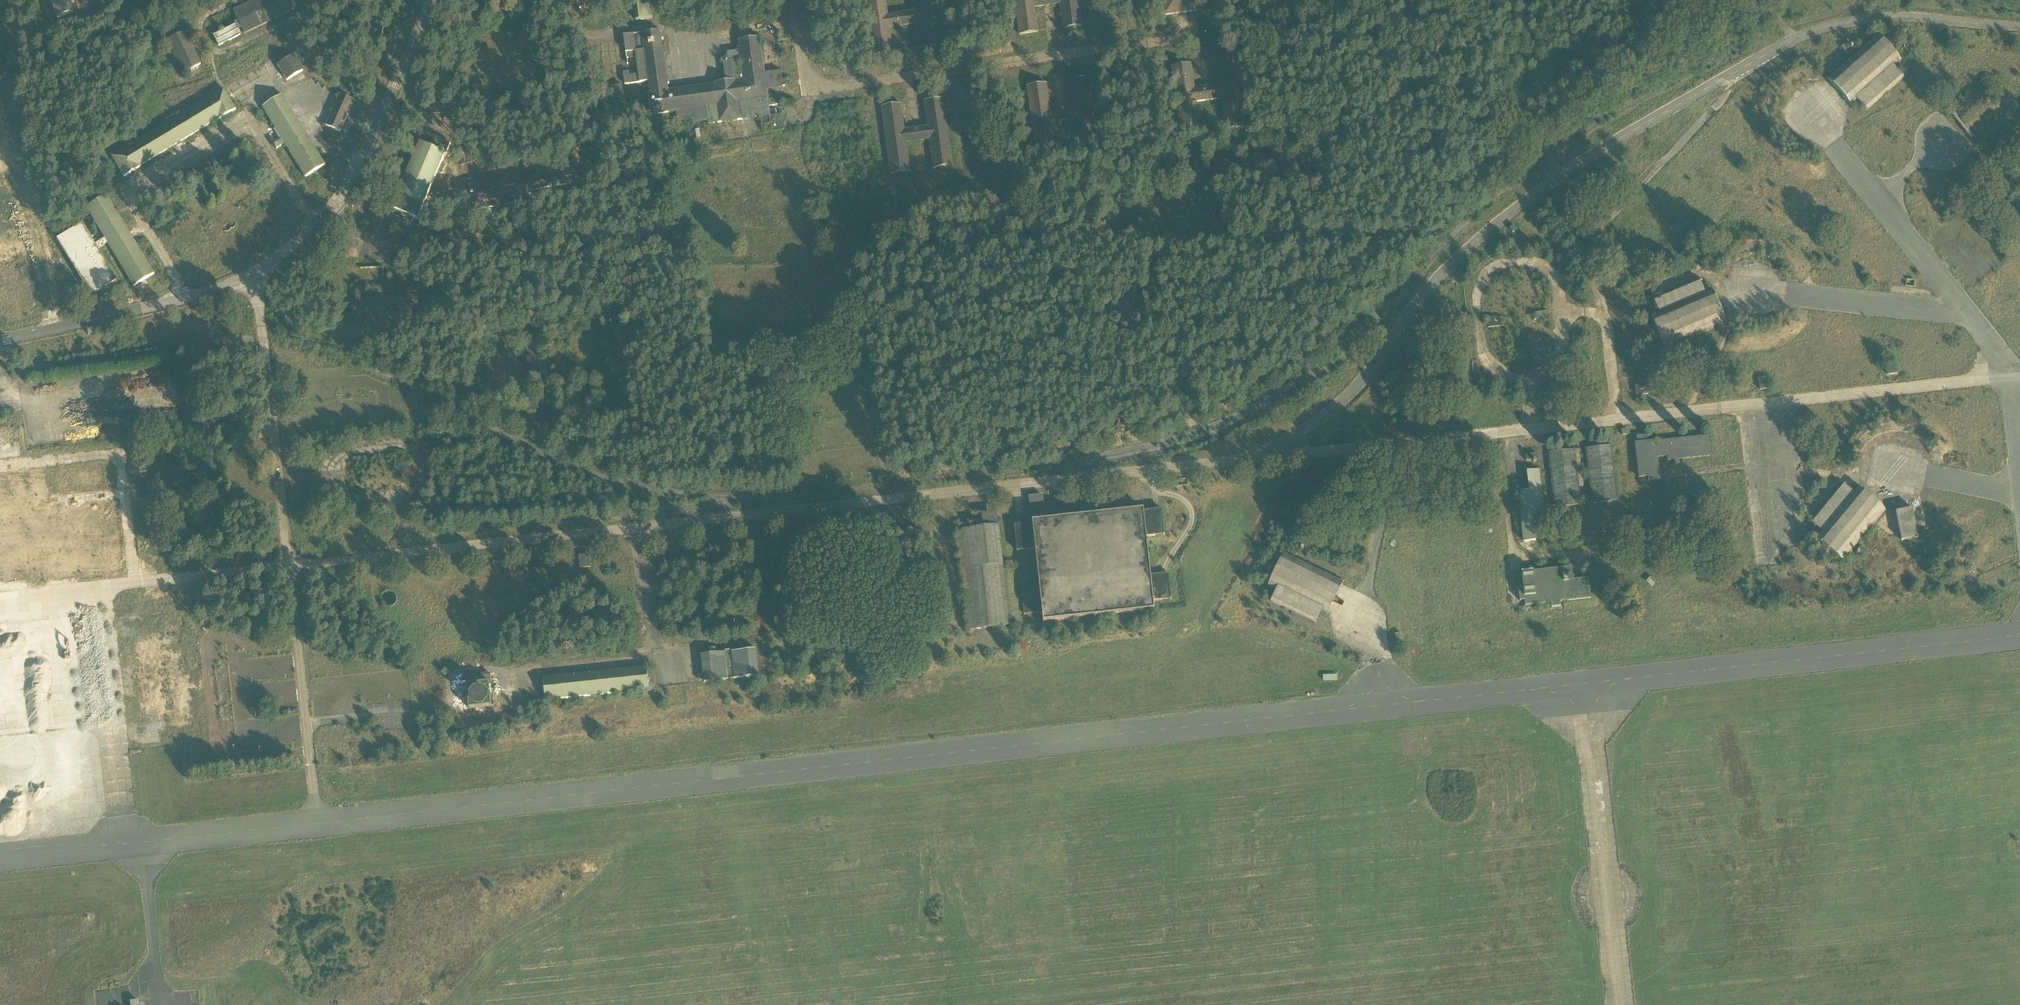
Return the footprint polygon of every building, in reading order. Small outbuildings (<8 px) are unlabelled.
[(55,18),(73,12),(69,0),(49,0),(55,18)] [(232,7),(242,31),(316,0),(248,0),(232,7)] [(636,21),(652,19),(650,0),(644,0),(633,1),(636,21)] [(913,10),(886,13),(886,8),(878,9),(881,28),(915,24),(917,48),(937,45),(931,0),(911,0),(913,10)] [(1082,26),(1079,0),(1018,0),(1022,34),(1039,32),(1036,7),(1060,4),(1063,28),(1082,26)] [(235,24),(213,35),(219,45),(240,34),(235,24)] [(184,30),(166,39),(180,69),(199,60),(184,30)] [(636,57),(639,75),(638,75),(637,71),(633,72),(634,76),(639,75),(639,78),(635,79),(630,80),(630,77),(629,73),(629,72),(623,73),(625,86),(648,82),(650,94),(648,94),(651,115),(659,114),(706,108),(708,122),(709,125),(761,117),(762,126),(771,125),(772,133),(784,131),(782,115),(780,115),(780,112),(778,112),(778,116),(770,117),(769,107),(776,106),(775,99),(768,100),(767,91),(766,86),(765,78),(765,74),(760,38),(738,41),(740,52),(727,53),(728,62),(728,61),(726,61),(726,62),(724,62),(726,82),(714,84),(714,85),(669,91),(660,31),(624,36),(628,65),(628,64),(627,59),(636,57)] [(1880,34),(1828,77),(1851,105),(1858,99),(1866,109),(1904,77),(1895,66),(1902,60),(1880,34)] [(276,62),(284,80),(302,71),(294,54),(276,62)] [(1199,86),(1200,101),(1220,98),(1224,123),(1242,121),(1234,57),(1215,59),(1218,84),(1199,86)] [(1078,138),(1097,136),(1090,77),(1069,80),(1072,105),(1050,108),(1047,83),(1027,85),(1035,152),(1056,149),(1053,122),(1075,119),(1078,138)] [(613,87),(615,99),(624,97),(622,86),(613,87)] [(120,173),(237,113),(225,91),(109,151),(120,173)] [(304,177),(324,165),(282,93),(261,105),(304,177)] [(326,125),(341,132),(354,99),(339,93),(326,125)] [(902,103),(882,106),(890,173),(911,171),(907,142),(929,139),(933,167),(953,165),(945,97),(924,100),(927,126),(905,128),(902,103)] [(1197,121),(1197,107),(1184,107),(1184,121),(1197,121)] [(416,224),(449,141),(424,132),(392,214),(416,224)] [(151,276),(109,193),(87,204),(130,287),(151,276)] [(85,222),(58,235),(87,295),(114,282),(85,222)] [(33,255),(29,233),(0,238),(0,262),(33,255)] [(1660,340),(1664,350),(1727,324),(1711,288),(1704,291),(1699,280),(1661,296),(1655,299),(1653,299),(1658,311),(1649,314),(1654,325),(1646,328),(1652,343),(1660,340)] [(1535,314),(1536,323),(1549,321),(1548,312),(1535,314)] [(1487,319),(1488,328),(1501,327),(1500,318),(1487,319)] [(1682,350),(1684,355),(1690,352),(1687,345),(1681,347),(1681,348),(1680,349),(1680,351),(1682,350)] [(1886,364),(1887,375),(1897,374),(1896,363),(1886,364)] [(1758,379),(1760,390),(1770,389),(1768,378),(1758,379)] [(1636,387),(1637,396),(1648,394),(1647,385),(1636,387)] [(9,444),(8,429),(0,430),(0,445),(9,444)] [(1648,477),(1648,481),(1660,480),(1657,458),(1667,456),(1668,461),(1675,460),(1675,464),(1679,463),(1679,460),(1709,456),(1707,436),(1674,440),(1656,442),(1655,441),(1646,442),(1645,435),(1637,436),(1637,443),(1635,444),(1639,478),(1648,477)] [(1586,449),(1592,504),(1617,501),(1611,446),(1586,449)] [(1549,453),(1555,508),(1567,507),(1580,505),(1578,488),(1574,451),(1574,450),(1549,453)] [(1533,461),(1533,463),(1536,463),(1536,461),(1538,460),(1537,454),(1526,456),(1526,462),(1533,461)] [(1518,492),(1524,542),(1535,541),(1533,522),(1544,521),(1542,501),(1539,501),(1539,498),(1542,497),(1539,471),(1527,472),(1529,490),(1518,492)] [(139,472),(140,486),(148,485),(147,472),(139,472)] [(1844,560),(1885,508),(1857,486),(1853,492),(1842,483),(1811,523),(1823,532),(1817,540),(1844,560)] [(1030,498),(1031,510),(1044,509),(1042,496),(1030,498)] [(1902,541),(1919,537),(1912,507),(1895,511),(1902,541)] [(1042,612),(1043,624),(1155,611),(1153,600),(1162,599),(1162,598),(1153,599),(1151,576),(1160,575),(1159,573),(1150,574),(1147,539),(1156,538),(1155,537),(1147,538),(1144,513),(1153,512),(1153,511),(1144,512),(1143,510),(1032,523),(1032,524),(1024,525),(1024,527),(1033,526),(1035,549),(1026,550),(1026,551),(1035,550),(1039,587),(1030,588),(1031,589),(1039,588),(1042,611),(1033,612),(1033,613),(1042,612)] [(1556,512),(1557,522),(1581,520),(1580,510),(1567,511),(1556,512)] [(963,574),(969,631),(977,630),(977,627),(980,627),(981,629),(1009,626),(1003,569),(1001,570),(1000,566),(1003,566),(998,526),(988,528),(988,525),(982,525),(983,528),(970,529),(970,532),(967,532),(966,530),(958,531),(963,570),(965,570),(966,573),(963,574)] [(1300,555),(1306,558),(1309,551),(1303,548),(1303,549),(1302,548),(1301,550),(1302,550),(1300,555)] [(1270,602),(1316,624),(1321,612),(1328,616),(1344,581),(1284,552),(1279,562),(1272,558),(1265,573),(1272,576),(1267,586),(1276,591),(1270,602)] [(579,556),(581,568),(590,567),(589,555),(579,556)] [(1525,601),(1525,606),(1551,603),(1560,602),(1591,599),(1589,578),(1568,580),(1568,575),(1567,567),(1531,571),(1521,572),(1523,587),(1525,601)] [(1646,582),(1651,586),(1654,583),(1649,578),(1646,582)] [(947,640),(950,643),(956,638),(953,634),(947,640)] [(704,681),(705,683),(775,675),(774,665),(758,667),(756,650),(732,652),(726,653),(716,654),(716,649),(709,650),(709,655),(702,656),(704,676),(699,676),(700,682),(704,681)] [(543,679),(545,701),(592,696),(592,697),(594,699),(596,698),(598,696),(598,695),(618,693),(618,694),(620,696),(623,695),(624,693),(624,692),(646,690),(646,691),(648,693),(651,692),(652,690),(652,687),(650,686),(649,686),(647,667),(543,679)] [(467,686),(469,709),(494,707),(493,700),(491,700),(489,684),(491,683),(490,675),(464,677),(465,686),(467,686)]
